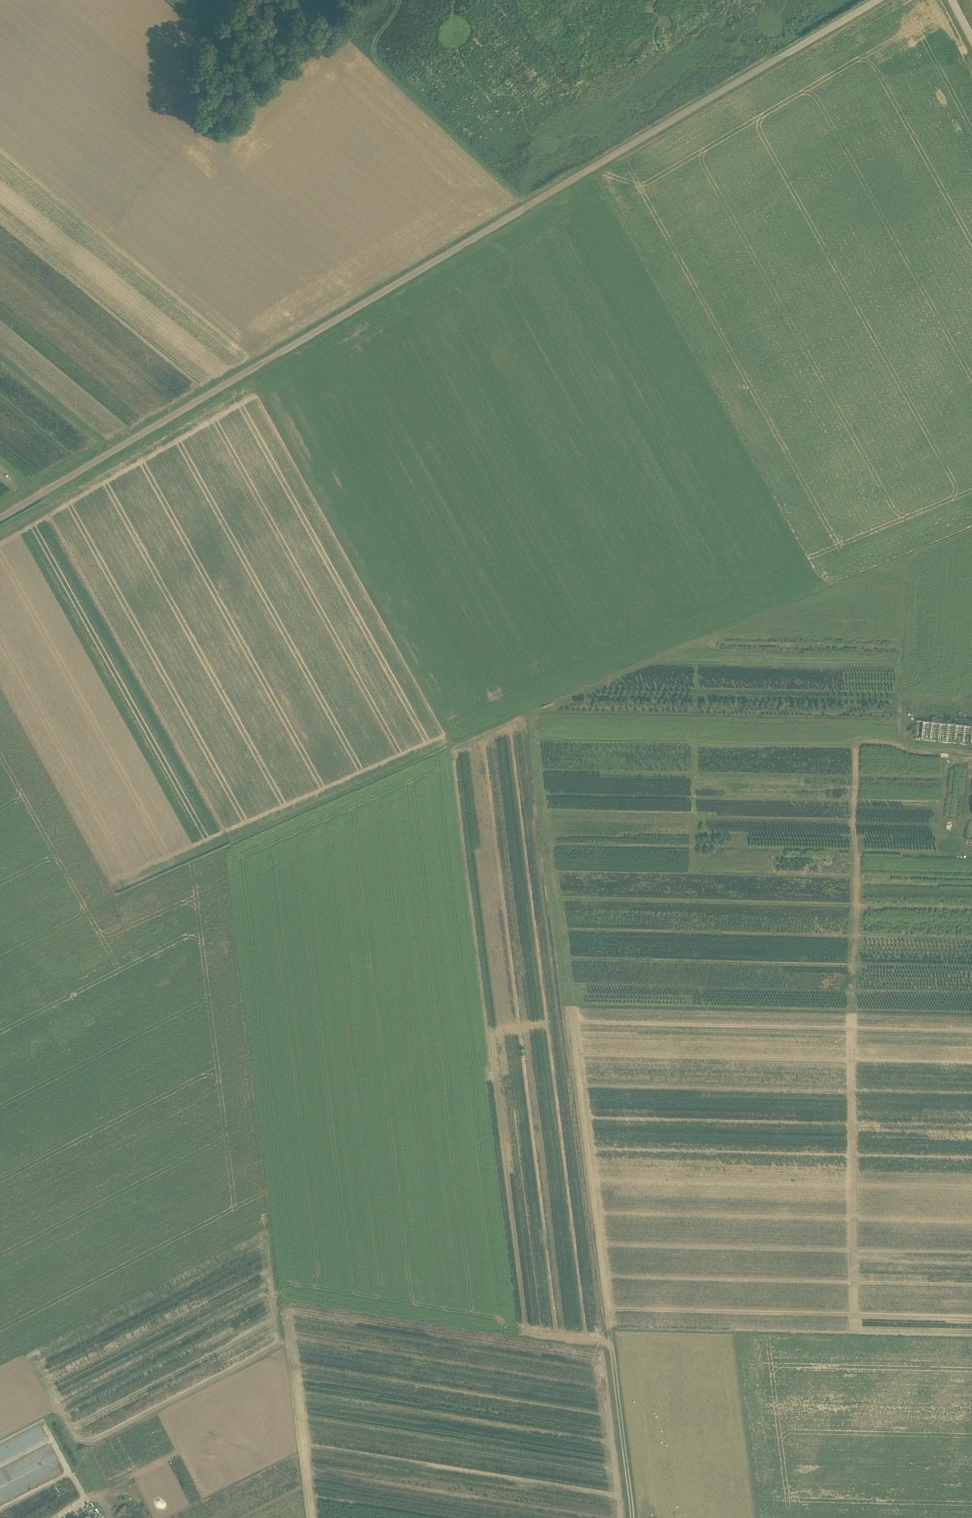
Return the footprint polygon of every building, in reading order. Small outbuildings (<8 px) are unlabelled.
[(923,722),(921,742),(971,747),(971,727),(923,722)]
